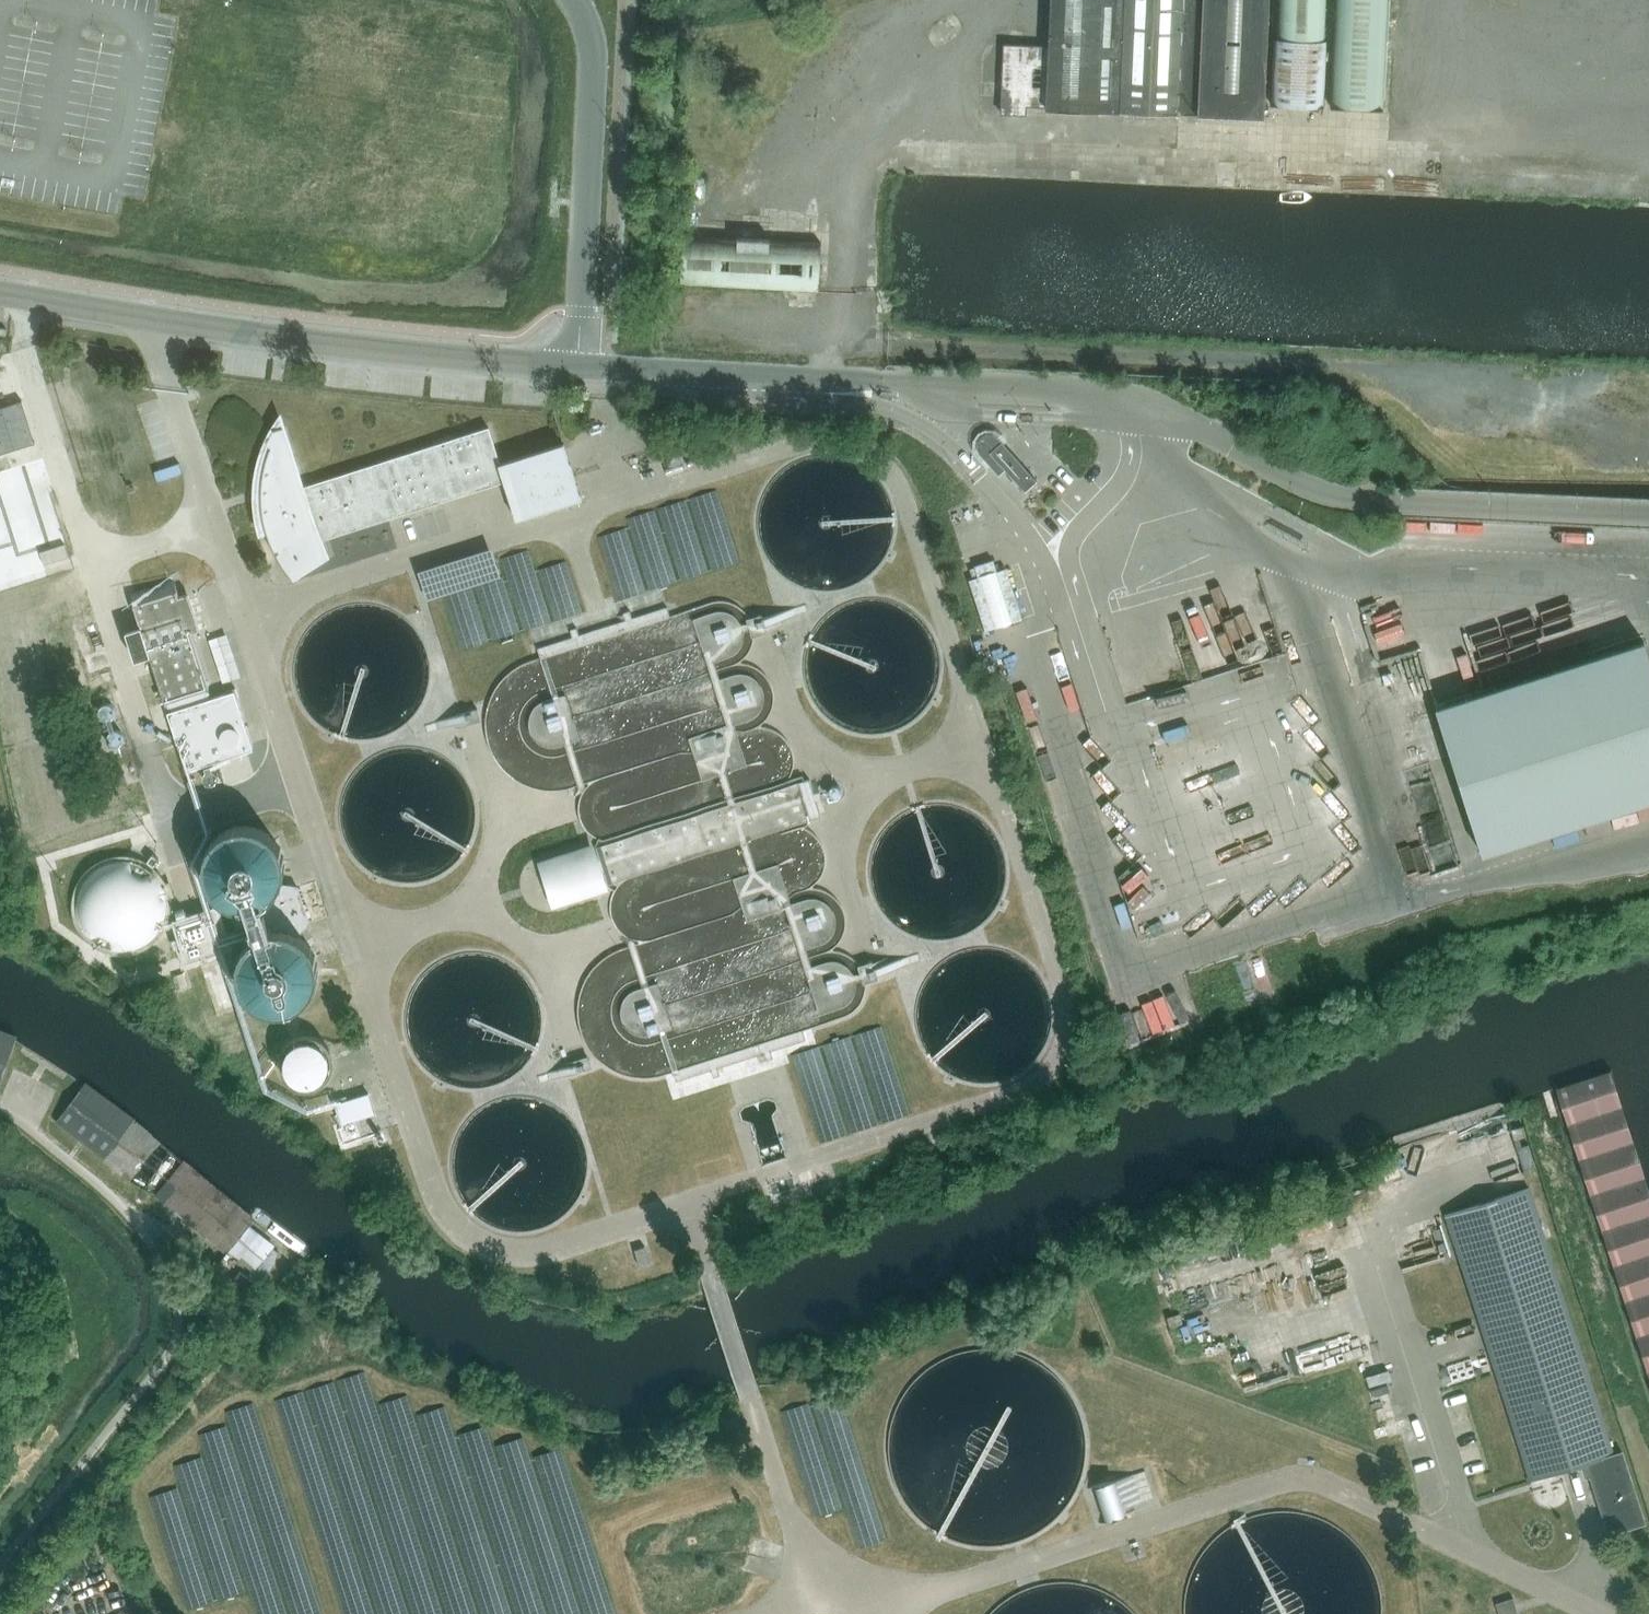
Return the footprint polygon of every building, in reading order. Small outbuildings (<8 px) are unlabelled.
[(1100,2),(1061,0),(968,0),(964,105),(1095,111),(1100,2)] [(823,284),(825,229),(741,227),(741,230),(686,228),(685,281),(823,284)] [(35,442),(22,400),(0,407),(0,453),(35,442)] [(320,539),(497,481),(503,479),(516,519),(582,498),(566,449),(564,443),(564,442),(504,461),(500,463),(489,427),(449,439),(299,487),(281,428),(274,430),(270,447),(268,451),(267,455),(266,459),(264,463),(264,467),(263,472),(262,476),(261,480),(261,485),(261,489),(261,493),(261,497),(261,502),(261,506),(262,510),(263,519),(264,523),(265,528),(267,532),(268,536),(269,540),(271,544),(273,548),(275,552),(277,556),(279,559),(281,563),(286,570),(289,573),(292,576),(293,575),(291,573),(324,552),(320,539)] [(980,453),(999,474),(1005,468),(1025,491),(1037,480),(998,437),(993,433),(987,433),(981,436),(977,441),(977,447),(980,453)] [(66,559),(61,544),(37,552),(42,567),(66,559)] [(28,555),(14,561),(19,573),(33,568),(28,555)] [(978,576),(969,579),(986,630),(1022,618),(1006,567),(997,570),(993,559),(975,565),(978,576)] [(253,749),(234,690),(212,697),(191,632),(200,629),(188,592),(179,595),(174,580),(130,593),(140,626),(126,630),(135,659),(149,654),(186,770),(253,749)] [(204,636),(213,680),(243,674),(234,629),(204,636)] [(1435,707),(1482,853),(1648,799),(1648,657),(1644,640),(1435,707)] [(230,904),(244,945),(241,949),(238,956),(237,960),(236,965),(236,970),(236,975),(237,980),(238,984),(241,989),(244,993),(247,997),(252,1002),(256,1005),(260,1007),(265,1009),(270,1010),(274,1010),(280,1010),(286,1009),(292,1008),(297,1005),(301,1002),(305,999),(308,996),(311,992),(313,988),(315,984),(316,979),(318,974),(318,968),(317,962),(316,956),(313,951),(310,946),(307,942),(303,937),(299,935),(309,921),(298,885),(281,882),(283,877),(284,873),(284,868),(284,863),(284,858),(283,852),(280,847),(278,843),(274,838),(271,835),(264,830),(259,827),(255,826),(249,824),(245,824),(234,825),(229,827),(224,829),(219,833),(215,836),(211,840),(208,846),(206,851),(204,857),(203,863),(203,869),(204,874),(205,878),(207,883),(210,888),(213,892),(217,896),(222,900),(227,902),(230,904)] [(543,863),(555,901),(603,886),(591,848),(543,863)] [(218,906),(174,920),(188,963),(232,949),(218,906)] [(304,1016),(282,1050),(317,1073),(339,1039),(304,1016)] [(12,1052),(17,1036),(0,1030),(0,1083),(12,1052)] [(1610,1070),(1556,1088),(1603,1233),(1648,1375),(1648,1192),(1610,1070)] [(133,1118),(84,1081),(76,1092),(55,1120),(104,1157),(141,1186),(143,1184),(206,1235),(226,1253),(228,1250),(246,1265),(242,1271),(246,1275),(236,1287),(254,1304),(280,1249),(276,1244),(251,1224),(255,1219),(241,1205),(178,1154),(133,1118)] [(342,1121),(374,1111),(368,1092),(337,1101),(339,1108),(334,1110),(336,1116),(340,1114),(342,1121)] [(1446,1214),(1479,1317),(1530,1479),(1589,1461),(1610,1531),(1643,1521),(1622,1451),(1614,1454),(1529,1188),(1446,1214)] [(650,1262),(644,1245),(634,1248),(639,1265),(650,1262)] [(1098,1473),(1104,1505),(1156,1497),(1150,1464),(1098,1473)] [(1496,1603),(1500,1613),(1519,1613),(1513,1597),(1496,1603)]
